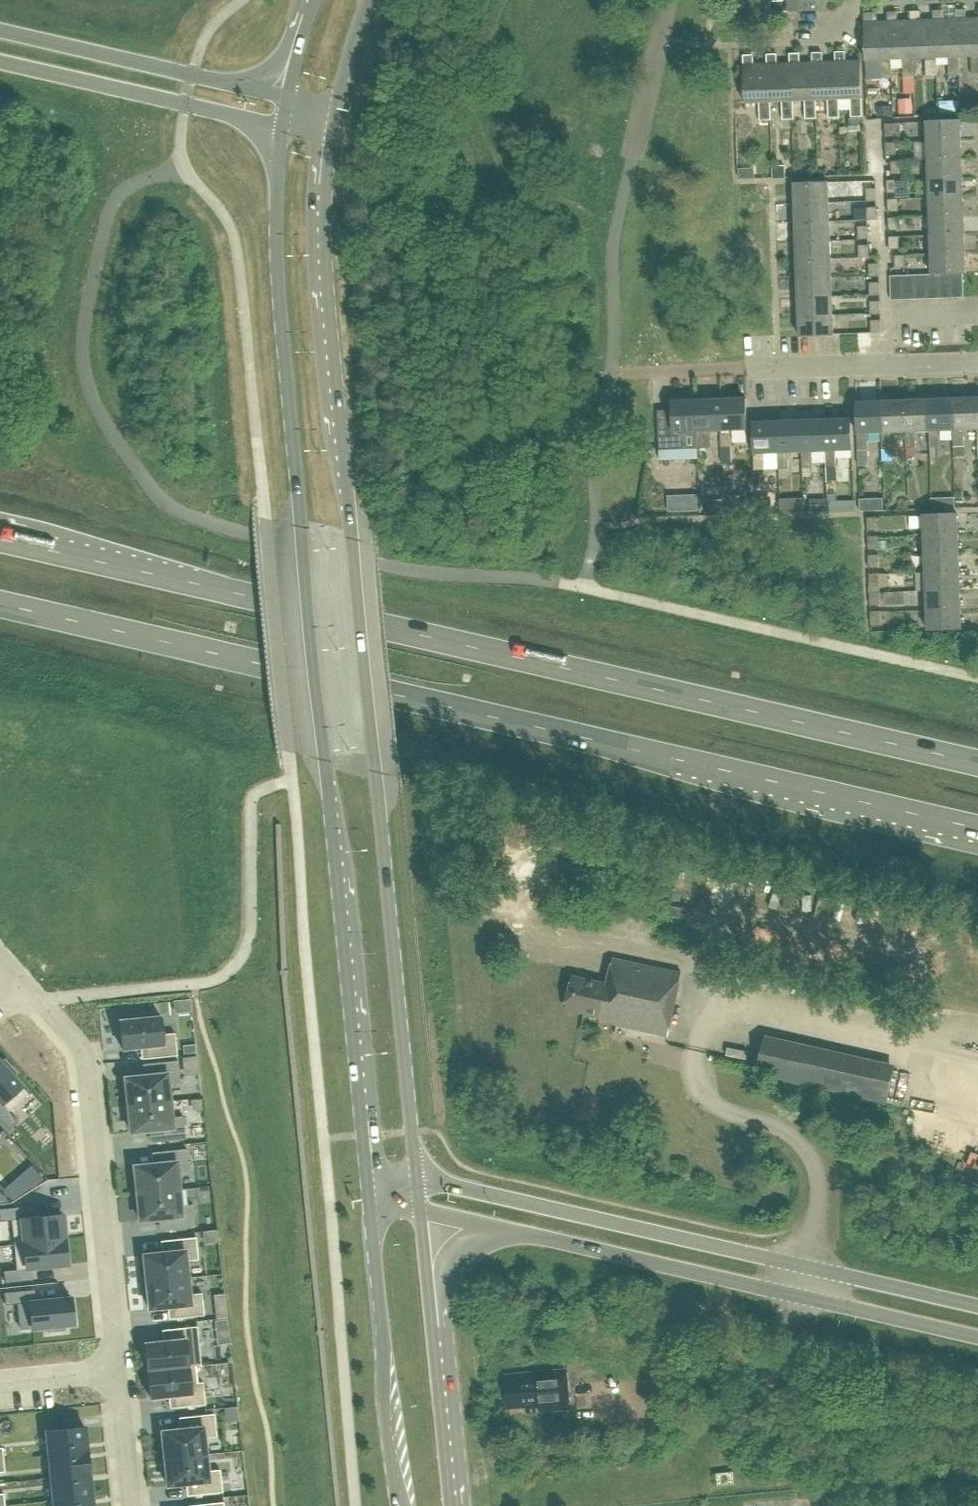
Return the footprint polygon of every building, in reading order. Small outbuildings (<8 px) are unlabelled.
[(788,1),(771,2),(771,12),(827,10),(827,0),(788,0),(788,1)] [(967,19),(967,9),(956,10),(957,19),(958,19),(960,57),(972,57),(972,75),(977,75),(977,18),(967,19)] [(958,19),(957,19),(944,20),(944,10),(934,11),(935,20),(937,58),(948,58),(949,76),(960,76),(960,57),(958,19)] [(912,21),(913,59),(914,59),(926,59),(926,77),(938,76),(937,58),(935,20),(921,20),(921,11),(911,12),(912,21)] [(912,21),(898,21),(898,12),(888,12),(888,22),(889,22),(890,60),(891,60),(903,59),(904,78),(914,77),(914,59),(913,59),(912,21)] [(889,22),(888,22),(875,22),(874,13),(865,13),(866,61),(880,60),(881,79),(892,78),(891,60),(890,60),(889,22)] [(838,100),(839,100),(852,99),(852,118),(863,117),(862,98),(861,61),(846,62),(846,52),(836,53),(836,62),(838,100)] [(836,62),(823,62),(823,53),(814,54),(814,63),(815,101),(816,101),(828,100),(829,119),(839,118),(839,100),(838,100),(836,62)] [(815,101),(814,63),(800,63),(800,54),(790,54),(790,64),(791,64),(792,102),(793,102),(806,101),(806,120),(817,119),(816,101),(815,101)] [(791,64),(790,64),(778,64),(778,55),(768,55),(768,64),(769,102),(770,102),(783,102),(784,120),(794,120),(793,102),(792,102),(791,64)] [(769,102),(768,64),(754,65),(754,56),(744,56),(746,103),(759,103),(760,121),(771,121),(770,102),(769,102)] [(893,93),(893,108),(904,108),(904,93),(893,93)] [(927,141),(961,140),(960,121),(926,122),(927,141)] [(885,136),(886,136),(895,136),(895,123),(885,124),(885,136)] [(928,160),(962,159),(961,140),(927,141),(928,160)] [(886,155),(887,155),(896,155),(896,142),(886,143),(886,155)] [(928,179),(963,178),(962,159),(928,160),(928,179)] [(892,174),(902,173),(901,161),(891,161),(892,174)] [(929,197),(963,196),(963,178),(928,179),(929,197)] [(887,193),(888,193),(897,192),(897,180),(887,180),(887,193)] [(795,204),(829,203),(828,183),(794,184),(795,204)] [(867,201),(876,201),(877,201),(877,189),(867,189),(867,201)] [(930,216),(964,215),(963,196),(929,197),(930,216)] [(888,211),(889,211),(898,211),(898,199),(888,199),(888,211)] [(795,223),(830,222),(829,203),(795,204),(795,223)] [(868,220),(878,220),(877,208),(867,208),(868,220)] [(930,235),(965,234),(964,215),(930,216),(930,235)] [(889,230),(899,230),(898,217),(888,218),(889,230)] [(796,242),(831,241),(830,222),(795,223),(796,242)] [(860,240),(868,239),(870,239),(869,226),(859,227),(860,240)] [(931,254),(965,253),(965,234),(930,235),(931,254)] [(889,249),(890,249),(899,249),(899,236),(889,237),(889,249)] [(797,261),(831,259),(831,241),(796,242),(797,261)] [(860,259),(871,258),(870,246),(860,246),(860,259)] [(951,273),(963,273),(966,273),(965,253),(931,254),(932,274),(939,274),(951,273)] [(895,267),(905,267),(905,255),(895,255),(895,267)] [(797,279),(832,278),(831,259),(797,261),(797,279)] [(870,276),(879,276),(880,276),(880,264),(870,265),(870,276)] [(940,298),(952,298),(951,273),(939,274),(940,298)] [(951,273),(952,298),(964,297),(963,273),(951,273)] [(916,299),(928,298),(927,274),(915,275),(916,299)] [(928,298),(940,298),(939,274),(932,274),(927,274),(928,298)] [(892,300),(904,299),(903,275),(891,276),(892,300)] [(904,299),(916,299),(915,275),(903,275),(904,299)] [(798,298),(833,297),(832,278),(797,279),(798,298)] [(871,295),(880,295),(881,295),(880,283),(870,283),(871,295)] [(799,317),(833,316),(833,297),(798,298),(799,317)] [(872,314),(880,314),(881,314),(881,302),(871,302),(872,314)] [(833,316),(799,317),(800,337),(834,335),(833,316)] [(872,333),(882,333),(882,321),(872,321),(872,333)] [(723,432),(721,432),(722,448),(733,447),(732,431),(748,431),(747,401),(747,398),(721,399),(723,432)] [(955,431),(953,431),(954,447),(965,446),(964,430),(977,430),(977,399),(977,398),(954,399),(955,431)] [(708,432),(721,432),(723,432),(721,399),(697,400),(699,432),(697,432),(698,448),(708,448),(708,432)] [(930,400),(931,432),(930,432),(931,447),(941,447),(940,431),(953,431),(955,431),(954,399),(930,400)] [(683,433),(697,432),(699,432),(697,400),(672,401),(673,411),(674,433),(673,433),(674,449),(684,449),(683,433)] [(882,401),(883,434),(882,434),(882,450),(893,449),(892,433),(906,433),(907,433),(906,400),(882,401)] [(906,400),(907,433),(906,433),(907,449),(917,448),(916,432),(930,432),(931,432),(930,400),(906,400)] [(868,434),(882,434),(883,434),(882,401),(857,402),(858,433),(858,450),(869,450),(868,434)] [(674,433),(673,411),(659,412),(660,450),(674,449),(673,433),(674,433)] [(828,452),(826,452),(827,468),(837,467),(837,451),(853,451),(851,419),(827,420),(828,452)] [(812,452),(826,452),(828,452),(827,420),(802,421),(804,453),(802,453),(803,469),(813,468),(812,452)] [(788,453),(802,453),(804,453),(802,421),(778,422),(780,454),(778,454),(779,470),(789,469),(788,453)] [(764,454),(778,454),(780,454),(778,422),(753,423),(755,454),(754,454),(755,470),(765,470),(764,454)] [(837,467),(827,468),(828,481),(838,481),(837,467)] [(698,496),(686,496),(686,512),(698,512),(698,496)] [(790,500),(780,500),(781,514),(790,514),(790,500)] [(924,535),(959,533),(958,513),(923,515),(924,535)] [(878,518),(868,518),(868,530),(878,530),(878,518)] [(925,553),(960,552),(959,533),(924,535),(925,553)] [(869,549),(879,549),(878,537),(868,537),(869,549)] [(925,572),(960,571),(960,552),(925,553),(925,572)] [(869,568),(870,568),(880,568),(879,556),(869,556),(869,568)] [(926,591),(961,589),(960,571),(925,572),(926,591)] [(870,587),(880,587),(880,574),(870,574),(870,587)] [(927,610),(962,608),(961,589),(926,591),(927,610)] [(871,605),(881,605),(880,593),(870,593),(871,605)] [(962,608),(927,610),(928,629),(963,628),(962,608)] [(872,625),(881,624),(881,612),(871,612),(872,625)] [(608,983),(574,976),(566,1009),(601,1017),(600,1021),(635,1028),(669,1036),(683,973),(648,966),(614,958),(608,983)] [(161,1017),(119,1021),(122,1049),(146,1047),(147,1059),(177,1056),(175,1034),(163,1035),(161,1017)] [(765,1035),(764,1042),(756,1075),(887,1104),(894,1071),(896,1064),(765,1035)] [(195,1045),(182,1046),(183,1056),(196,1054),(195,1045)] [(6,1108),(0,1113),(0,1119),(9,1129),(18,1121),(9,1111),(29,1094),(13,1076),(17,1073),(5,1059),(1,1063),(0,1062),(0,1101),(6,1108)] [(149,1076),(125,1078),(128,1105),(170,1101),(168,1085),(180,1083),(178,1061),(148,1064),(149,1076)] [(201,1098),(190,1099),(191,1109),(202,1108),(201,1098)] [(170,1101),(128,1105),(131,1133),(155,1130),(156,1142),(186,1139),(183,1117),(172,1118),(170,1101)] [(158,1164),(134,1166),(137,1194),(179,1189),(177,1173),(189,1171),(187,1149),(157,1152),(158,1164)] [(44,1179),(31,1164),(22,1173),(33,1186),(44,1179)] [(179,1189),(137,1194),(140,1221),(164,1218),(165,1230),(195,1227),(193,1205),(181,1206),(179,1189)] [(63,1215),(12,1220),(14,1245),(66,1240),(63,1215)] [(162,1253),(144,1255),(146,1282),(188,1278),(186,1261),(198,1260),(196,1237),(166,1241),(167,1252),(162,1253)] [(17,1270),(4,1271),(5,1283),(33,1280),(32,1268),(68,1265),(66,1240),(14,1245),(17,1270)] [(188,1278),(146,1282),(149,1309),(168,1307),(173,1307),(174,1319),(204,1315),(202,1293),(190,1294),(188,1278)] [(12,1292),(4,1293),(5,1305),(14,1304),(12,1292)] [(30,1303),(18,1304),(21,1330),(33,1328),(47,1327),(47,1333),(65,1331),(65,1325),(74,1324),(72,1298),(30,1303)] [(226,1308),(216,1309),(217,1319),(227,1318),(226,1308)] [(228,1318),(214,1320),(215,1329),(229,1327),(228,1318)] [(168,1342),(145,1344),(148,1371),(195,1366),(201,1366),(197,1326),(167,1330),(168,1342)] [(195,1366),(148,1371),(150,1398),(174,1396),(175,1408),(205,1405),(203,1382),(197,1383),(195,1366)] [(567,1369),(507,1375),(507,1381),(509,1408),(528,1406),(528,1412),(570,1408),(567,1369)] [(186,1429),(162,1431),(165,1459),(206,1454),(205,1438),(217,1437),(214,1414),(184,1417),(186,1429)] [(85,1428),(46,1431),(49,1455),(87,1451),(85,1428)] [(87,1451),(49,1455),(51,1478),(90,1474),(88,1451),(87,1451)] [(206,1454),(165,1459),(167,1486),(191,1484),(192,1495),(222,1492),(220,1470),(208,1471),(206,1454)] [(735,1483),(734,1472),(717,1473),(718,1485),(735,1483)] [(90,1474),(51,1478),(54,1500),(92,1497),(90,1474)] [(54,1500),(54,1505),(93,1505),(92,1497),(54,1500)]
